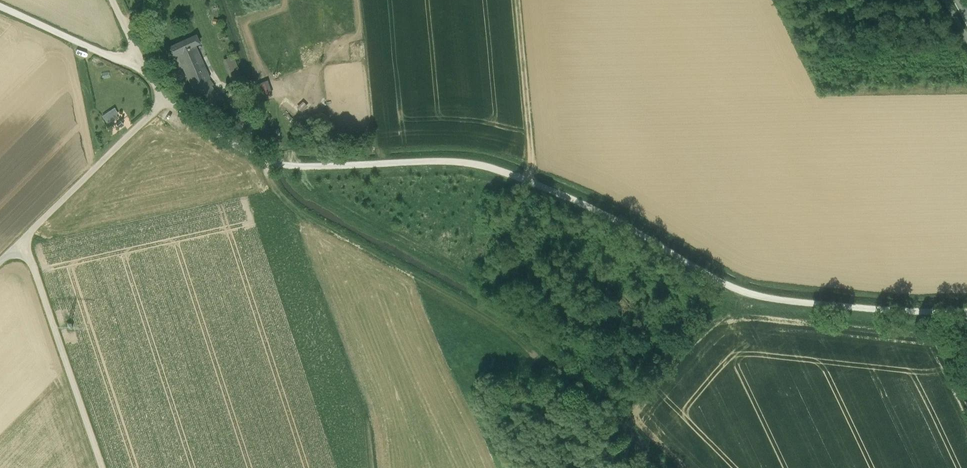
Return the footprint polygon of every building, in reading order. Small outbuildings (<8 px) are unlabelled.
[(210,79),(196,45),(200,43),(196,36),(168,48),(172,56),(176,54),(192,90),(209,80),(210,79)] [(232,52),(223,54),(231,80),(241,76),(232,52)] [(209,80),(192,90),(205,108),(222,99),(209,80)] [(271,91),(267,81),(257,84),(261,95),(271,91)] [(121,121),(116,126),(119,130),(124,125),(121,121)]
